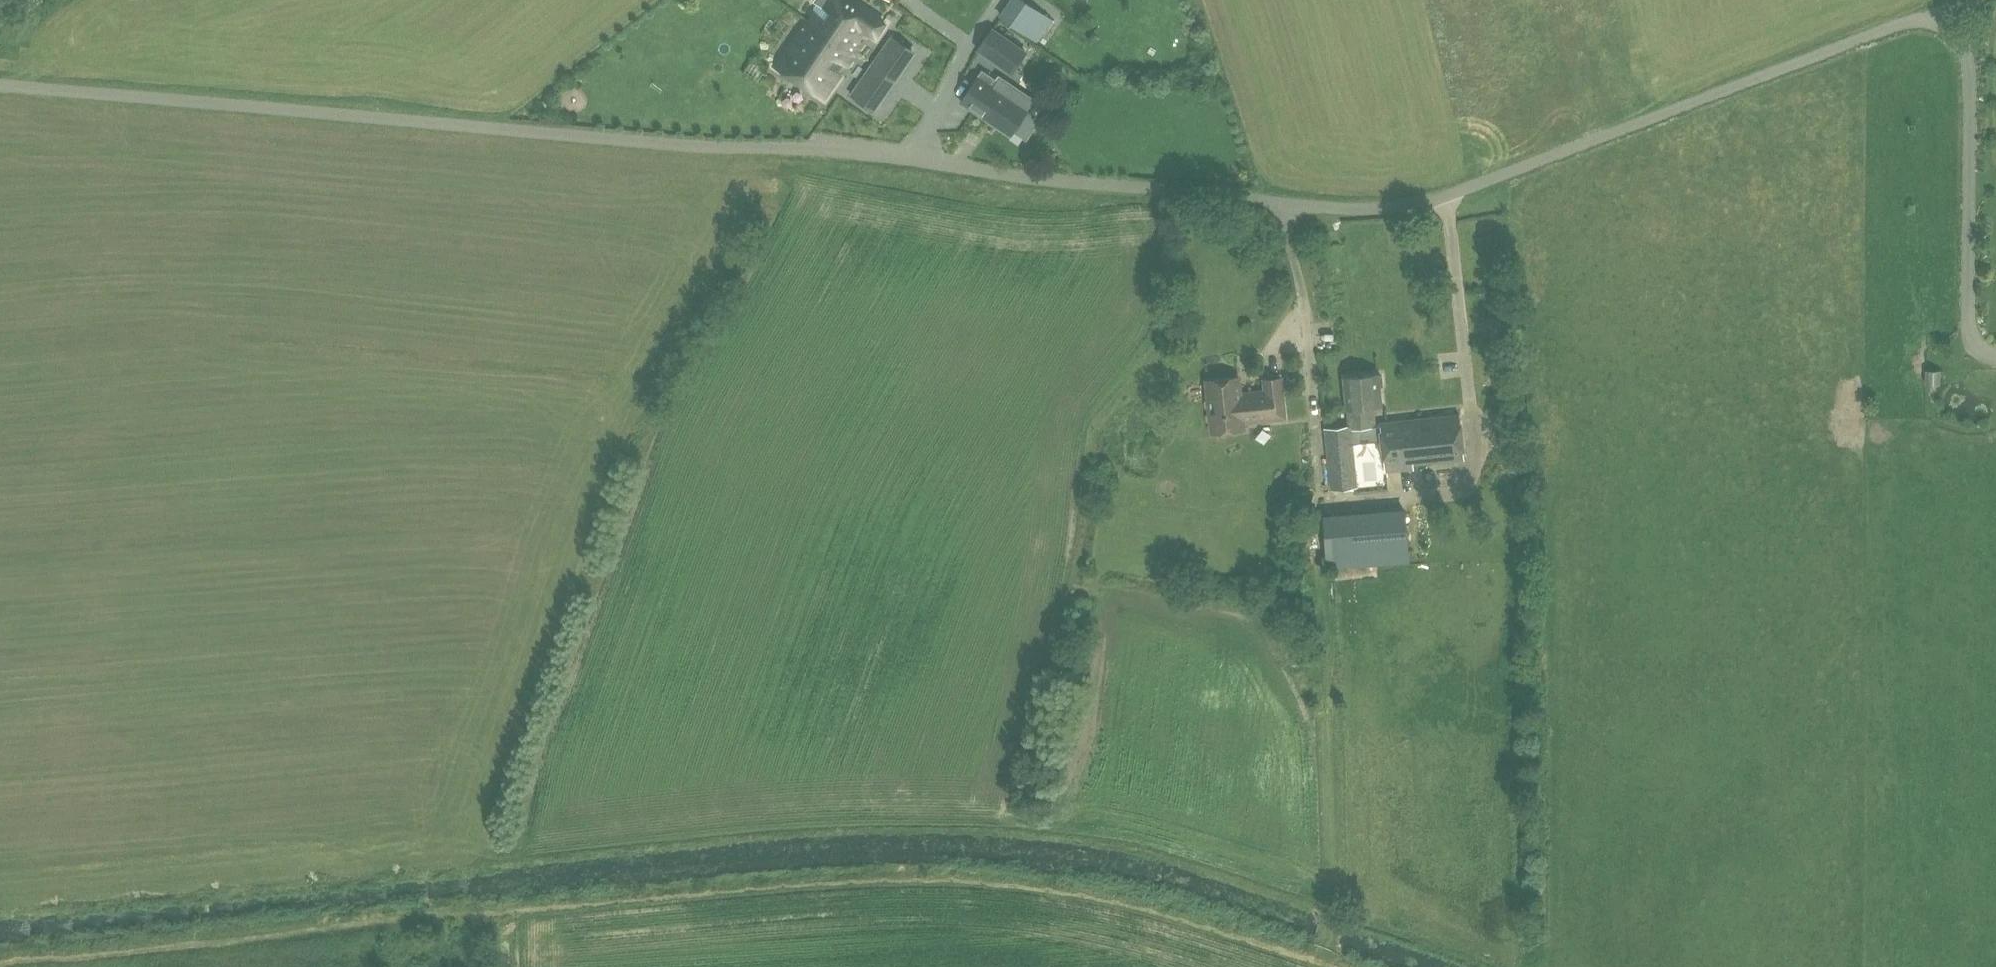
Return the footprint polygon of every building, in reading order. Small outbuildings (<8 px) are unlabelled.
[(853,58),(870,33),(875,36),(884,23),(851,0),(817,0),(819,1),(775,63),(825,98),(853,58)] [(1025,0),(1014,0),(1003,17),(1018,27),(1033,6),(1025,0)] [(1988,17),(1986,11),(1976,14),(1978,20),(1988,17)] [(1030,51),(995,32),(983,53),(1018,72),(1030,51)] [(893,35),(872,65),(892,78),(913,49),(893,35)] [(872,108),(892,78),(872,65),(852,94),(872,108)] [(998,80),(983,70),(968,94),(980,102),(975,111),(1012,135),(1030,108),(994,85),(998,80)] [(1925,370),(1925,384),(1940,384),(1941,370),(1925,370)] [(1465,456),(1460,414),(1375,424),(1373,405),(1382,404),(1380,387),(1384,386),(1382,375),(1379,375),(1378,373),(1344,377),(1350,425),(1326,428),(1333,489),(1358,487),(1352,434),(1382,430),(1386,470),(1415,466),(1414,462),(1465,456)] [(1214,432),(1245,428),(1245,421),(1286,417),(1282,377),(1265,379),(1267,391),(1242,393),(1240,377),(1208,380),(1214,432)] [(1409,562),(1406,512),(1324,518),(1327,568),(1409,562)]
